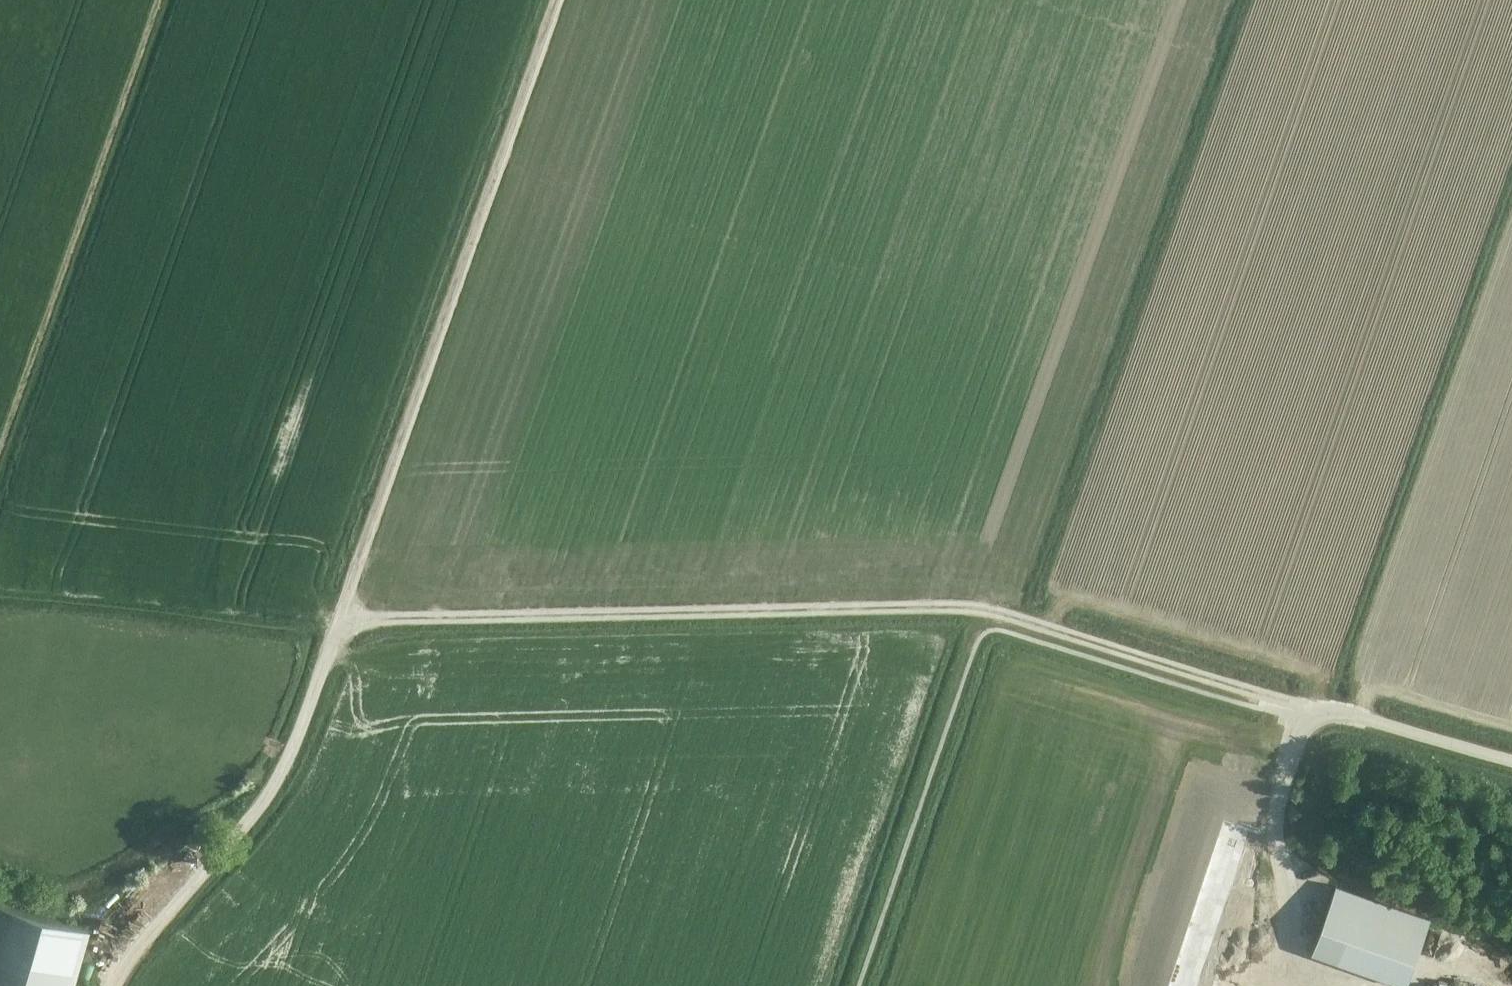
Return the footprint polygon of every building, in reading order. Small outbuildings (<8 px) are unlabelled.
[(1428,918),(1333,884),(1309,952),(1404,985),(1428,918)] [(91,926),(0,903),(0,985),(73,985),(91,926)]
